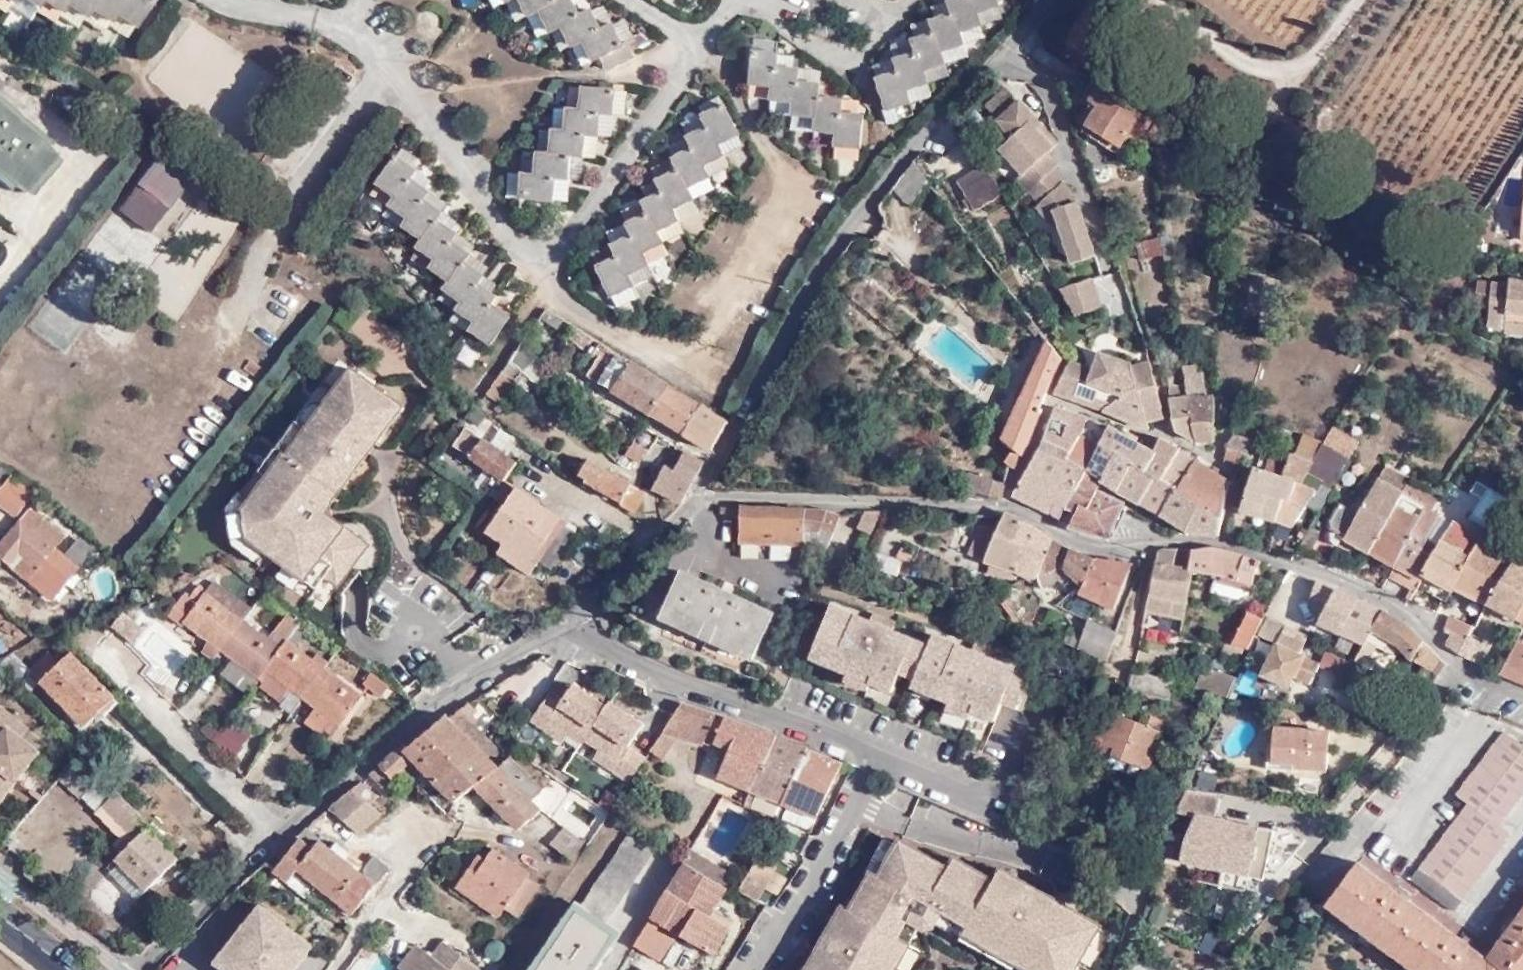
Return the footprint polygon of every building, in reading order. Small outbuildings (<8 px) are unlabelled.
[(3,13),(11,3),(6,0),(0,0),(0,10),(3,13)] [(35,8),(40,0),(59,14),(65,5),(83,18),(88,9),(108,22),(113,14),(131,27),(150,0),(149,0),(24,0),(35,8)] [(40,0),(35,8),(33,10),(52,22),(57,15),(59,14),(40,0)] [(503,0),(513,20),(524,14),(518,0),(504,0),(503,0)] [(524,14),(536,9),(547,30),(558,25),(568,44),(579,39),(589,59),(596,55),(603,69),(628,57),(623,46),(639,38),(635,35),(625,40),(618,43),(611,28),(608,23),(605,24),(596,28),(588,12),(585,7),(583,8),(574,12),(568,0),(518,0),(524,14)] [(583,8),(579,0),(568,0),(574,12),(583,8)] [(996,6),(994,0),(945,0),(948,13),(931,18),(926,19),(930,32),(912,38),(909,39),(913,52),(896,57),(891,59),(895,71),(874,77),(884,108),(906,101),(903,89),(923,83),(919,71),(941,64),(937,51),(960,45),(956,31),(979,24),(975,12),(996,6)] [(948,13),(945,0),(927,5),(931,18),(948,13)] [(76,27),(82,19),(83,18),(65,5),(59,14),(57,15),(76,27)] [(189,13),(178,5),(172,12),(183,20),(189,13)] [(1000,18),(996,6),(975,12),(979,24),(1000,18)] [(596,28),(605,24),(596,8),(588,12),(596,28)] [(100,32),(106,25),(108,22),(88,9),(83,18),(82,19),(100,32)] [(536,9),(524,14),(535,35),(547,30),(536,9)] [(123,37),(131,27),(113,14),(108,22),(106,25),(123,37)] [(908,25),(912,38),(930,32),(926,19),(908,25)] [(981,37),(979,24),(956,31),(960,45),(981,37)] [(558,25),(547,30),(557,49),(568,44),(558,25)] [(618,43),(625,40),(617,25),(611,28),(618,43)] [(579,39),(568,44),(578,64),(589,59),(579,39)] [(892,44),(896,57),(913,52),(909,39),(892,44)] [(752,50),(768,53),(769,41),(753,40),(752,50)] [(963,57),(960,45),(937,51),(941,64),(963,57)] [(774,54),(768,53),(752,50),(748,83),(770,86),(768,98),(791,101),(789,114),(813,117),(811,129),(834,131),(832,144),(856,147),(860,116),(854,115),(837,112),(839,100),(816,97),(817,84),(794,81),(795,68),(790,67),(773,66),(774,54)] [(791,56),(774,54),(773,66),(790,67),(791,56)] [(870,66),(874,77),(895,71),(891,59),(870,66)] [(770,86),(748,83),(746,95),(768,98),(770,86)] [(927,95),(923,83),(903,89),(906,101),(927,95)] [(577,110),(579,87),(566,86),(564,109),(577,110)] [(611,90),(579,87),(577,110),(564,109),(563,132),(549,131),(547,153),(534,152),(532,175),(520,174),(518,197),(550,199),(552,177),(565,178),(567,155),(580,156),(582,134),(594,135),(596,112),(610,113),(611,90)] [(1100,87),(1092,101),(1101,106),(1136,128),(1143,116),(1108,93),(1100,87)] [(986,109),(1000,123),(1021,104),(1008,89),(986,109)] [(624,91),(611,90),(610,113),(622,113),(624,91)] [(698,114),(720,103),(716,95),(694,105),(698,114)] [(855,102),(839,100),(837,112),(854,115),(855,102)] [(614,256),(593,265),(608,295),(630,285),(624,273),(645,263),(639,253),(660,242),(655,230),(674,221),(669,209),(689,198),(684,186),(704,177),(698,165),(719,155),(713,144),(735,133),(720,103),(698,114),(704,125),(683,135),(689,148),(669,157),(673,168),(653,178),(658,190),(638,200),(643,213),(624,222),(629,233),(614,241),(608,244),(614,256)] [(1092,121),(1099,109),(1090,103),(1082,115),(1092,121)] [(1060,146),(1048,133),(1043,138),(1038,134),(1041,131),(1038,128),(1040,125),(1021,104),(1000,123),(1015,139),(1002,151),(1023,174),(1019,180),(1044,207),(1041,211),(1065,237),(1073,265),(1095,258),(1080,212),(1077,213),(1074,206),(1078,204),(1076,199),(1053,173),(1058,168),(1049,157),(1060,146)] [(1136,128),(1101,106),(1099,109),(1092,121),(1087,127),(1122,149),(1136,128)] [(563,132),(564,109),(551,108),(549,131),(563,132)] [(20,192),(53,155),(0,109),(0,175),(20,192)] [(607,136),(610,113),(596,112),(594,135),(607,136)] [(678,124),(683,135),(704,125),(698,114),(678,124)] [(1136,128),(1150,137),(1157,125),(1143,116),(1136,128)] [(1043,138),(1048,133),(1040,125),(1038,128),(1041,131),(1038,134),(1043,138)] [(547,153),(549,131),(536,129),(534,152),(547,153)] [(713,144),(719,155),(740,144),(735,133),(713,144)] [(592,157),(594,135),(582,134),(580,156),(592,157)] [(663,145),(669,157),(689,148),(683,135),(663,145)] [(856,147),(832,144),(830,157),(854,159),(856,147)] [(399,148),(393,156),(407,166),(413,158),(399,148)] [(532,175),(534,152),(519,151),(518,173),(520,174),(532,175)] [(578,179),(580,156),(567,155),(565,178),(578,179)] [(698,165),(704,177),(724,167),(719,155),(698,165)] [(407,166),(393,156),(374,184),(392,197),(388,204),(405,217),(399,225),(419,238),(413,246),(433,260),(427,267),(446,280),(441,287),(460,301),(454,309),(472,322),(466,329),(486,343),(506,317),(486,302),(492,295),(474,282),(479,275),(474,271),(460,261),(466,254),(461,249),(448,239),(453,233),(434,219),(439,212),(419,198),(425,191),(421,188),(408,178),(414,171),(407,166)] [(186,179),(157,158),(118,210),(146,231),(186,179)] [(889,193),(908,207),(926,182),(912,163),(889,193)] [(1002,196),(984,165),(957,180),(976,211),(1002,196)] [(427,180),(414,171),(408,178),(421,188),(427,180)] [(684,186),(689,198),(709,189),(704,177),(684,186)] [(392,197),(374,184),(367,193),(385,207),(388,204),(392,197)] [(388,204),(385,207),(380,215),(396,228),(399,225),(405,217),(388,204)] [(608,230),(614,241),(629,233),(624,222),(608,230)] [(1160,232),(1137,239),(1141,256),(1162,250),(1161,242),(1160,232)] [(466,243),(453,233),(448,239),(461,249),(466,243)] [(639,253),(645,263),(665,253),(660,242),(639,253)] [(588,253),(593,265),(614,256),(608,244),(588,253)] [(460,261),(474,271),(480,264),(466,254),(460,261)] [(624,273),(630,285),(650,275),(645,263),(624,273)] [(1109,306),(1126,303),(1121,272),(1104,275),(1109,306)] [(1093,280),(1063,290),(1059,291),(1072,313),(1075,318),(1102,308),(1093,280)] [(630,285),(608,295),(613,306),(635,295),(630,285)] [(1490,325),(1506,327),(1506,332),(1522,334),(1522,286),(1512,285),(1511,289),(1480,285),(1477,310),(1492,312),(1490,325)] [(460,301),(441,287),(433,297),(451,312),(454,309),(460,301)] [(1259,308),(1264,288),(1254,287),(1249,306),(1259,308)] [(540,314),(573,335),(577,328),(545,308),(540,314)] [(594,355),(602,343),(577,328),(573,335),(570,340),(594,355)] [(508,360),(523,375),(542,348),(524,337),(508,360)] [(1215,354),(1215,340),(1203,339),(1202,354),(1215,354)] [(1007,465),(1012,469),(1017,470),(1033,441),(1043,414),(1041,412),(1064,361),(1049,342),(1004,440),(1014,450),(1007,465)] [(586,375),(649,413),(669,385),(606,345),(586,375)] [(1166,418),(1152,363),(1132,369),(1128,366),(1100,354),(1094,371),(1089,384),(1067,374),(1058,394),(1107,413),(1136,389),(1151,423),(1166,418)] [(1089,384),(1094,371),(1072,362),(1067,374),(1089,384)] [(1193,367),(1182,367),(1183,375),(1194,374),(1193,367)] [(478,398),(494,375),(483,368),(467,390),(478,398)] [(512,383),(500,372),(485,394),(499,403),(512,383)] [(1202,388),(1201,374),(1194,374),(1183,375),(1185,390),(1202,388)] [(250,508),(240,502),(232,513),(235,545),(259,562),(266,552),(305,581),(313,570),(338,588),(347,576),(366,549),(330,522),(331,506),(401,411),(353,375),(290,459),(287,457),(250,508)] [(649,413),(682,434),(700,404),(669,385),(649,413)] [(1235,400),(1216,385),(1215,398),(1214,409),(1234,410),(1235,400)] [(1152,429),(1151,423),(1136,389),(1107,413),(1152,429)] [(1171,398),(1187,398),(1185,390),(1169,391),(1171,398)] [(1214,409),(1215,398),(1196,397),(1187,398),(1196,443),(1214,444),(1214,409)] [(1196,443),(1187,398),(1171,398),(1170,399),(1177,432),(1196,443)] [(710,450),(728,421),(700,404),(682,434),(710,450)] [(1073,463),(1091,422),(1056,409),(1042,449),(1073,463)] [(1102,443),(1103,440),(1094,435),(1099,426),(1091,422),(1073,463),(1042,449),(1015,499),(1047,512),(1053,516),(1057,506),(1068,512),(1086,474),(1102,443)] [(450,443),(466,455),(480,436),(464,425),(450,443)] [(1122,434),(1108,429),(1103,440),(1102,443),(1135,462),(1149,471),(1157,456),(1154,454),(1122,434)] [(1251,442),(1235,435),(1226,449),(1228,450),(1246,456),(1248,450),(1251,442)] [(480,436),(466,455),(501,480),(514,461),(480,436)] [(1317,457),(1324,445),(1301,438),(1294,459),(1311,465),(1317,457)] [(642,448),(631,440),(624,453),(635,459),(642,448)] [(1160,440),(1154,454),(1157,456),(1149,471),(1135,462),(1119,494),(1141,504),(1157,477),(1163,481),(1179,452),(1160,440)] [(1257,445),(1251,442),(1248,450),(1254,452),(1257,445)] [(1135,462),(1102,443),(1086,474),(1105,484),(1104,487),(1119,494),(1135,462)] [(672,469),(664,465),(651,488),(680,503),(702,463),(682,451),(672,469)] [(1196,463),(1179,452),(1163,481),(1157,477),(1141,504),(1163,516),(1175,491),(1177,492),(1196,463)] [(1350,460),(1343,455),(1338,464),(1345,469),(1350,460)] [(991,475),(999,462),(990,457),(984,470),(991,475)] [(1320,459),(1317,457),(1311,465),(1315,467),(1320,459)] [(1315,467),(1311,465),(1294,459),(1291,458),(1288,468),(1282,483),(1295,487),(1300,487),(1307,474),(1311,476),(1317,468),(1315,467)] [(641,490),(587,459),(578,473),(584,477),(583,480),(619,500),(617,504),(631,512),(642,495),(641,490)] [(1230,488),(1196,463),(1177,492),(1224,524),(1230,488)] [(1282,483),(1288,468),(1274,463),(1268,477),(1282,483)] [(1401,494),(1403,490),(1395,485),(1399,478),(1385,470),(1379,482),(1401,494)] [(1246,515),(1277,524),(1282,505),(1287,506),(1295,487),(1282,483),(1268,477),(1255,473),(1243,514),(1246,515)] [(0,483),(0,505),(12,515),(30,492),(8,474),(0,483)] [(1105,484),(1086,474),(1068,512),(1081,516),(1073,531),(1109,543),(1112,538),(1126,508),(1098,496),(1104,487),(1105,484)] [(970,475),(964,502),(1001,503),(1007,485),(970,475)] [(1371,554),(1404,495),(1401,494),(1379,482),(1359,515),(1340,505),(1330,522),(1333,529),(1345,536),(1346,539),(1371,554)] [(1316,493),(1300,487),(1295,487),(1287,506),(1282,505),(1277,524),(1295,530),(1316,493)] [(530,561),(558,519),(513,488),(482,535),(503,549),(499,555),(531,578),(538,567),(530,561)] [(1175,491),(1163,516),(1186,531),(1184,536),(1189,538),(1190,534),(1221,539),(1224,524),(1177,492),(1175,491)] [(1394,568),(1427,508),(1404,495),(1371,554),(1394,568)] [(1457,510),(1440,500),(1437,505),(1454,515),(1457,510)] [(62,534),(30,507),(0,542),(0,555),(50,596),(75,565),(52,546),(62,534)] [(841,517),(833,511),(722,507),(722,514),(742,515),(743,535),(804,538),(804,534),(818,534),(822,527),(834,533),(841,517)] [(1126,508),(1112,538),(1116,540),(1131,511),(1126,508)] [(1423,576),(1438,549),(1424,540),(1438,515),(1427,508),(1394,568),(1389,578),(1417,593),(1420,587),(1425,578),(1423,576)] [(857,538),(876,537),(874,510),(855,512),(857,538)] [(1231,540),(1240,542),(1246,515),(1243,514),(1236,511),(1231,540)] [(1010,516),(1007,516),(1002,529),(989,563),(987,565),(1005,569),(1003,577),(1015,580),(1016,574),(1014,573),(1029,541),(1019,536),(1025,524),(1010,516)] [(1486,541),(1494,527),(1476,517),(1469,531),(1481,538),(1486,541)] [(566,525),(558,519),(530,561),(538,567),(566,525)] [(1454,594),(1457,590),(1452,588),(1481,538),(1469,531),(1454,521),(1438,549),(1423,576),(1425,578),(1420,587),(1427,591),(1431,583),(1451,593),(1454,594)] [(1047,535),(1025,524),(1019,536),(1029,541),(1014,573),(1016,574),(1030,581),(1038,578),(1044,592),(1072,579),(1083,585),(1089,580),(1095,560),(1070,551),(1047,535)] [(989,563),(1002,529),(984,526),(972,558),(989,563)] [(826,547),(834,533),(822,527),(818,534),(823,533),(826,547)] [(803,547),(826,547),(823,533),(818,534),(804,534),(804,538),(803,547)] [(804,538),(743,535),(743,546),(803,547),(804,538)] [(1517,559),(1515,557),(1486,541),(1481,538),(1452,588),(1457,590),(1489,608),(1517,559)] [(1515,557),(1517,559),(1489,608),(1522,626),(1522,544),(1515,557)] [(1193,551),(1161,551),(1148,614),(1185,622),(1189,602),(1194,574),(1190,574),(1193,551)] [(1215,551),(1193,551),(1190,574),(1194,574),(1238,584),(1246,558),(1215,551)] [(1252,587),(1259,562),(1250,559),(1246,558),(1238,584),(1252,587)] [(1133,570),(1095,560),(1089,580),(1083,585),(1074,593),(1117,612),(1133,570)] [(773,618),(683,577),(663,624),(678,631),(682,626),(738,652),(736,658),(752,665),(773,618)] [(1373,633),(1383,612),(1347,594),(1319,582),(1309,602),(1314,605),(1316,600),(1331,608),(1327,614),(1323,611),(1320,617),(1323,620),(1320,626),(1365,648),(1368,642),(1373,633)] [(222,654),(244,624),(254,611),(215,584),(207,595),(197,588),(189,599),(185,598),(167,619),(182,629),(184,627),(209,645),(201,655),(214,664),(222,654)] [(997,661),(973,651),(936,636),(931,646),(894,632),(871,622),(834,607),(814,652),(840,663),(837,670),(849,675),(873,684),(876,677),(897,686),(901,674),(917,681),(940,690),(937,698),(951,704),(975,714),(979,705),(1001,715),(1005,706),(1019,711),(1034,676),(997,661)] [(1439,678),(1447,665),(1413,630),(1387,614),(1383,612),(1373,633),(1399,648),(1402,650),(1414,664),(1439,678)] [(147,633),(124,615),(112,630),(135,649),(147,633)] [(871,622),(894,632),(896,624),(874,615),(871,622)] [(1247,615),(1231,648),(1247,652),(1261,622),(1247,615)] [(269,643),(244,624),(222,654),(259,682),(264,674),(270,679),(290,693),(316,712),(340,730),(363,699),(297,649),(309,634),(300,627),(288,617),(276,634),(288,643),(281,652),(269,643)] [(1471,639),(1477,629),(1452,617),(1451,619),(1446,633),(1467,645),(1471,639)] [(1281,647),(1288,631),(1265,620),(1258,636),(1281,647)] [(1089,656),(1104,662),(1109,665),(1115,646),(1119,637),(1090,622),(1083,639),(1079,651),(1089,656)] [(1309,641),(1288,631),(1281,647),(1265,681),(1291,693),(1296,682),(1312,689),(1322,669),(1302,659),(1309,641)] [(1393,657),(1399,648),(1373,633),(1368,642),(1378,649),(1393,657)] [(1481,643),(1471,639),(1467,645),(1446,633),(1443,644),(1466,659),(1471,662),(1481,643)] [(276,634),(269,643),(281,652),(288,643),(276,634)] [(1076,650),(1079,651),(1083,639),(1073,634),(1066,646),(1076,650)] [(1365,648),(1357,663),(1367,668),(1378,649),(1368,642),(1365,648)] [(1517,643),(1503,676),(1522,685),(1522,646),(1517,643)] [(977,644),(973,651),(997,661),(999,652),(977,644)] [(58,662),(46,651),(28,668),(81,725),(110,696),(68,653),(58,662)] [(840,663),(814,652),(811,660),(837,670),(840,663)] [(1089,656),(1079,677),(1092,684),(1104,662),(1089,656)] [(1343,678),(1348,663),(1332,658),(1327,673),(1343,678)] [(1204,669),(1198,690),(1229,699),(1239,678),(1204,669)] [(1175,702),(1178,685),(1136,674),(1132,694),(1159,702),(1161,699),(1175,702)] [(873,684),(849,675),(847,682),(870,691),(873,684)] [(383,699),(391,689),(373,676),(364,686),(383,699)] [(876,677),(873,684),(895,693),(897,686),(876,677)] [(290,693),(270,679),(261,691),(280,707),(290,693)] [(914,689),(937,698),(940,690),(917,681),(914,689)] [(577,698),(583,691),(576,686),(571,694),(577,698)] [(614,772),(630,784),(637,773),(645,761),(629,749),(638,735),(633,730),(638,724),(611,705),(608,709),(583,691),(577,698),(571,694),(565,702),(553,695),(534,723),(545,731),(546,729),(551,722),(568,735),(583,745),(586,741),(601,751),(619,763),(615,770),(614,772)] [(1,798),(40,750),(21,734),(27,726),(0,704),(0,746),(0,747),(0,797),(1,798)] [(972,722),(975,714),(951,704),(949,711),(972,722)] [(705,739),(715,717),(683,705),(649,753),(660,761),(677,740),(701,745),(705,739)] [(998,723),(1001,715),(979,705),(975,714),(998,723)] [(460,710),(452,717),(483,750),(492,742),(460,710)] [(330,744),(340,730),(316,712),(306,725),(330,744)] [(447,712),(443,715),(488,760),(498,752),(505,756),(496,767),(497,769),(511,758),(494,742),(492,742),(483,750),(452,717),(447,712)] [(1153,750),(1166,723),(1155,718),(1149,729),(1113,713),(1100,743),(1117,751),(1115,756),(1148,770),(1157,752),(1153,750)] [(413,761),(453,803),(474,787),(497,769),(496,767),(488,760),(443,715),(407,745),(380,769),(390,780),(413,761)] [(715,744),(727,722),(715,717),(705,739),(715,744)] [(231,718),(215,739),(236,756),(253,735),(231,718)] [(563,741),(568,735),(551,722),(546,729),(563,741)] [(751,792),(777,740),(741,727),(727,722),(715,744),(731,752),(719,778),(751,792)] [(633,730),(638,735),(643,727),(638,724),(633,730)] [(216,733),(205,725),(198,732),(209,741),(216,733)] [(1325,775),(1329,736),(1274,732),(1270,767),(1295,769),(1296,772),(1325,775)] [(1504,737),(1456,801),(1467,810),(1413,886),(1454,915),(1501,850),(1482,836),(1490,826),(1498,831),(1522,796),(1522,751),(1504,737)] [(782,805),(809,753),(777,740),(751,792),(782,805)] [(700,781),(712,785),(723,754),(710,750),(700,781)] [(595,758),(615,770),(619,763),(601,751),(595,758)] [(80,752),(57,780),(78,799),(100,775),(89,764),(80,752)] [(817,820),(843,766),(809,753),(782,805),(817,820)] [(497,769),(474,787),(500,813),(507,808),(523,827),(540,813),(532,804),(519,790),(523,786),(514,777),(522,769),(513,760),(500,771),(497,769)] [(394,785),(390,780),(380,769),(371,776),(387,792),(394,785)] [(545,791),(522,769),(514,777),(523,786),(519,790),(532,804),(545,791)] [(1215,792),(1219,775),(1199,771),(1195,788),(1215,792)] [(333,809),(329,812),(360,837),(362,832),(381,817),(370,807),(378,799),(361,785),(333,809)] [(144,827),(147,823),(114,789),(93,813),(117,836),(110,844),(119,853),(114,859),(145,890),(176,859),(144,827)] [(1215,820),(1218,798),(1194,795),(1191,816),(1215,820)] [(507,808),(500,813),(519,831),(523,827),(507,808)] [(1203,858),(1233,864),(1266,871),(1267,864),(1285,867),(1291,830),(1272,827),(1272,832),(1211,820),(1203,858)] [(571,861),(584,842),(565,829),(551,849),(571,861)] [(614,932),(604,924),(652,850),(628,834),(537,969),(589,969),(614,932)] [(262,871),(286,890),(299,872),(339,904),(359,876),(345,864),(352,856),(337,845),(332,852),(319,843),(312,852),(299,842),(275,872),(267,866),(262,871)] [(980,951),(1013,878),(1001,871),(993,884),(954,860),(948,871),(900,843),(878,880),(870,876),(849,912),(897,939),(908,922),(924,933),(936,926),(980,951)] [(499,864),(504,856),(495,849),(489,856),(499,864)] [(528,874),(504,856),(499,864),(489,856),(480,851),(457,882),(482,900),(479,904),(497,916),(502,909),(513,917),(537,885),(526,877),(528,874)] [(731,877),(690,853),(684,863),(724,888),(731,877)] [(738,891),(755,901),(774,866),(757,857),(738,891)] [(359,876),(339,904),(353,915),(390,869),(373,858),(359,876)] [(651,917),(676,933),(706,951),(722,924),(710,916),(726,889),(724,888),(684,863),(658,905),(651,917)] [(1266,871),(1233,864),(1232,875),(1264,881),(1266,871)] [(1329,907),(1414,969),(1522,969),(1522,920),(1490,965),(1359,868),(1329,907)] [(1013,878),(980,951),(1012,969),(1016,964),(1026,969),(1075,969),(1099,927),(1013,878)] [(1329,907),(1325,913),(1402,969),(1414,969),(1329,907)] [(312,949),(260,908),(215,965),(221,969),(296,969),(312,949)] [(849,912),(842,908),(807,969),(896,969),(909,946),(897,939),(849,912)] [(637,941),(660,959),(676,933),(651,917),(637,941)] [(722,924),(706,951),(714,955),(729,928),(722,924)] [(480,967),(441,941),(430,955),(423,950),(409,969),(478,969),(480,967)] [(633,947),(658,961),(660,959),(637,941),(633,947)] [(423,950),(414,944),(396,967),(401,969),(409,969),(423,950)]
